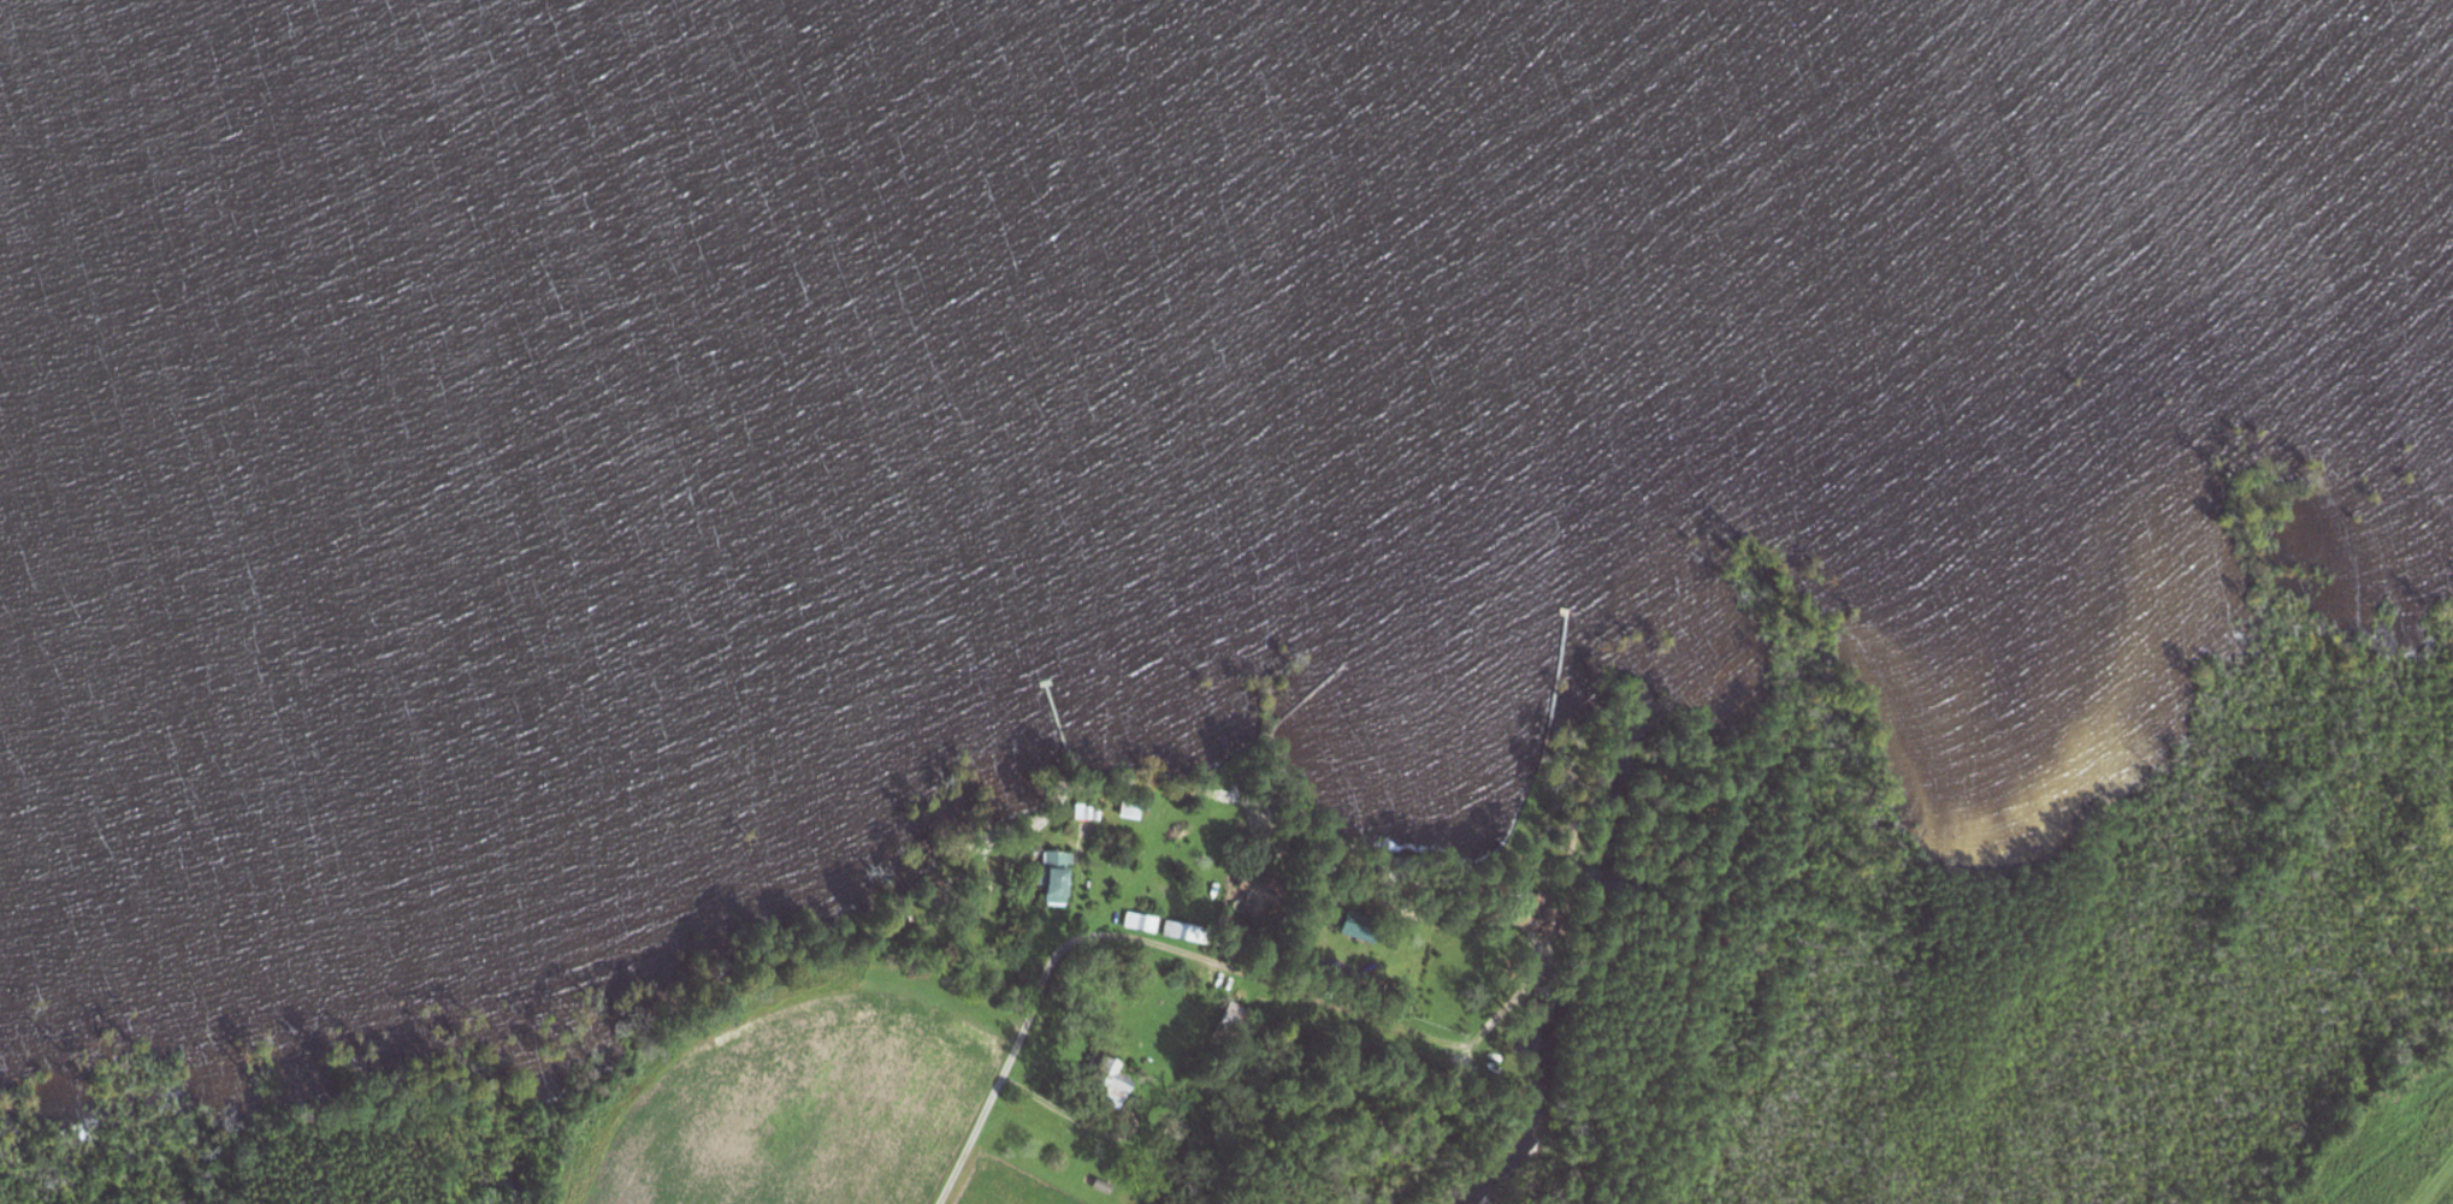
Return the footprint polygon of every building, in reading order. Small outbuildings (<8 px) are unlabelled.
[(1133,820),(1137,801),(1118,798),(1115,816),(1133,820)] [(1064,907),(1064,854),(1037,854),(1037,907),(1064,907)] [(1222,907),(1245,920),(1265,884),(1242,872),(1222,907)] [(1152,936),(1155,920),(1123,914),(1120,929),(1152,936)] [(1184,939),(1183,925),(1161,927),(1162,941),(1184,939)] [(1249,1013),(1225,1001),(1210,1030),(1233,1042),(1249,1013)] [(1117,1065),(1092,1056),(1081,1084),(1103,1092),(1098,1105),(1118,1113),(1130,1081),(1113,1075),(1117,1065)]
